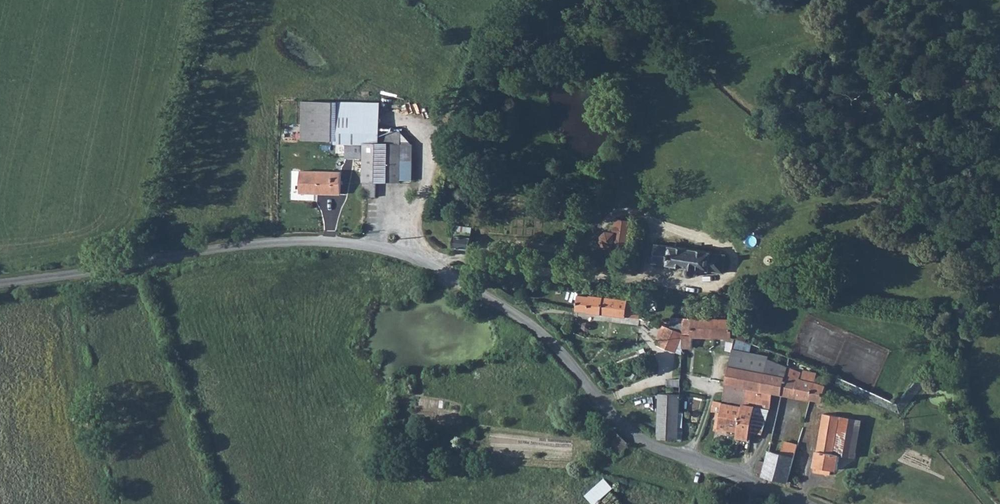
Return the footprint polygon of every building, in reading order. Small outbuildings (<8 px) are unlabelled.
[(331,133),(334,94),(304,92),(300,130),(331,133)] [(364,141),(365,127),(337,124),(336,139),(345,140),(343,153),(360,154),(361,141),(364,141)] [(402,130),(365,127),(364,141),(401,144),(402,130)] [(364,141),(361,178),(398,181),(398,176),(400,164),(401,144),(364,141)] [(343,187),(344,164),(301,162),(300,185),(343,187)] [(540,212),(550,217),(558,198),(550,195),(548,199),(546,198),(540,212)] [(602,253),(618,257),(633,217),(614,212),(611,221),(600,225),(596,236),(605,243),(602,253)] [(466,244),(467,230),(449,229),(448,244),(466,244)] [(700,271),(728,275),(731,255),(654,244),(651,264),(687,270),(687,274),(689,275),(693,276),(697,276),(700,275),(700,271)] [(580,294),(578,312),(644,319),(646,301),(580,294)] [(682,319),(682,337),(693,338),(694,319),(682,319)] [(716,338),(716,320),(694,319),(693,338),(716,338)] [(734,339),(735,320),(716,320),(716,338),(734,339)] [(682,337),(667,331),(658,347),(673,354),(682,337)] [(682,337),(681,351),(693,351),(693,338),(682,337)] [(772,352),(740,341),(728,386),(749,389),(750,390),(759,392),(769,364),(772,352)] [(759,392),(750,390),(745,412),(756,414),(749,449),(756,451),(765,415),(769,415),(774,394),(783,396),(790,371),(769,364),(759,392)] [(783,396),(807,401),(812,384),(814,372),(803,370),(802,374),(790,371),(783,396)] [(930,383),(922,376),(898,404),(838,376),(836,384),(899,415),(930,383)] [(812,384),(807,401),(822,403),(827,388),(812,384)] [(728,386),(722,407),(745,412),(750,390),(749,389),(728,386)] [(654,392),(650,434),(672,437),(675,394),(654,392)] [(745,412),(722,407),(716,431),(739,437),(745,412)] [(736,446),(749,449),(756,414),(745,412),(739,437),(736,446)] [(824,412),(815,452),(833,456),(841,416),(824,412)] [(857,461),(865,421),(841,416),(833,456),(837,456),(857,461)] [(615,454),(621,440),(606,429),(598,447),(600,448),(609,453),(615,454)] [(775,440),(774,449),(781,450),(783,442),(775,440)] [(788,484),(790,477),(795,462),(799,447),(787,443),(783,454),(772,450),(768,462),(764,477),(788,484)] [(603,461),(609,453),(600,448),(595,455),(603,461)] [(828,470),(834,472),(837,456),(833,456),(815,452),(812,467),(828,470)] [(754,474),(764,477),(768,462),(759,460),(754,474)] [(826,478),(828,470),(812,467),(810,474),(826,478)] [(592,503),(594,503),(611,488),(603,479),(584,496),(592,503)]
